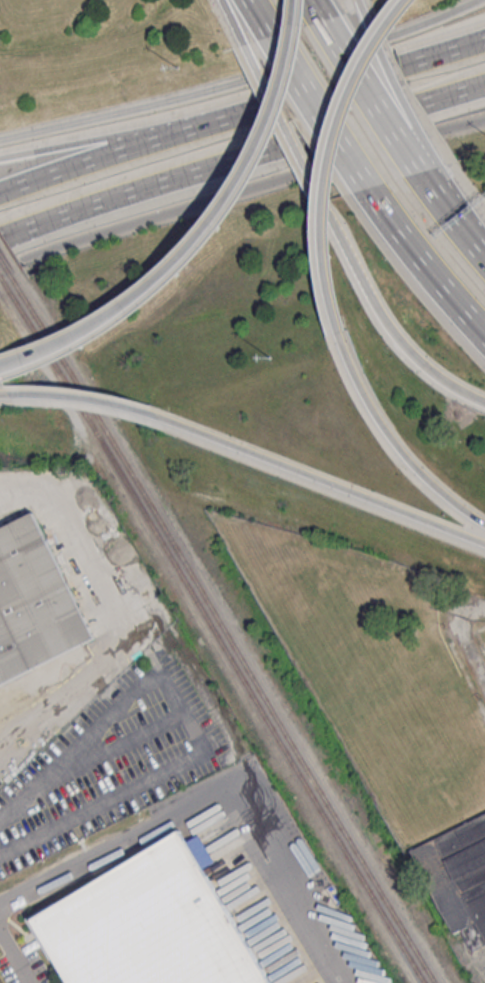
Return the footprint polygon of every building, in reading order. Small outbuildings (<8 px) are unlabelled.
[(28,497),(0,509),(0,683),(91,643),(28,497)] [(484,946),(484,812),(411,847),(451,933),(471,925),(483,947),(484,946)] [(180,830),(272,982),(69,982),(31,919),(180,830)]
